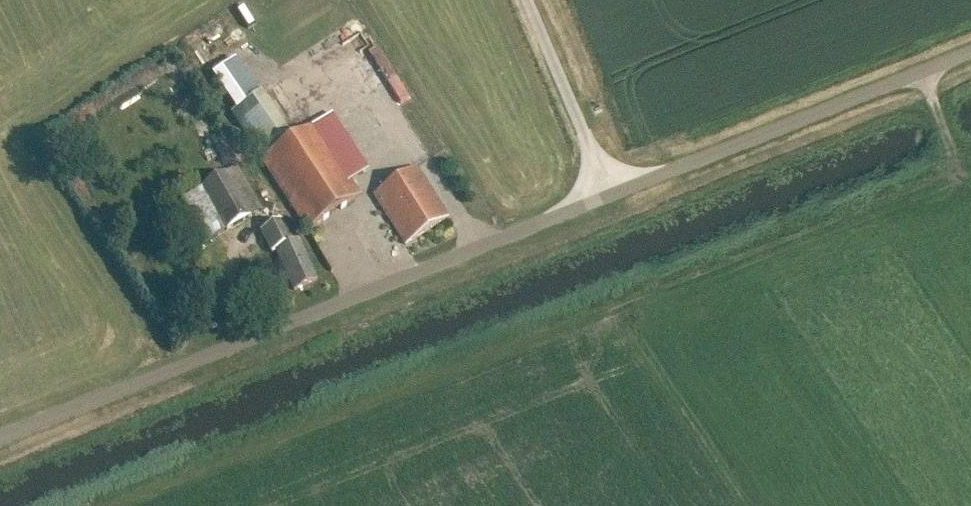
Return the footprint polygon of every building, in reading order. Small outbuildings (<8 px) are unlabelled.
[(391,74),(378,46),(369,50),(381,78),(391,74)] [(230,57),(205,73),(227,108),(252,92),(230,57)] [(254,92),(229,110),(258,151),(283,133),(254,92)] [(360,195),(315,125),(261,160),(307,230),(360,195)] [(226,230),(264,208),(239,165),(201,187),(226,230)] [(415,166),(373,192),(404,242),(446,216),(415,166)] [(292,241),(283,221),(260,232),(271,255),(276,253),(293,290),(317,279),(298,239),(292,241)]
